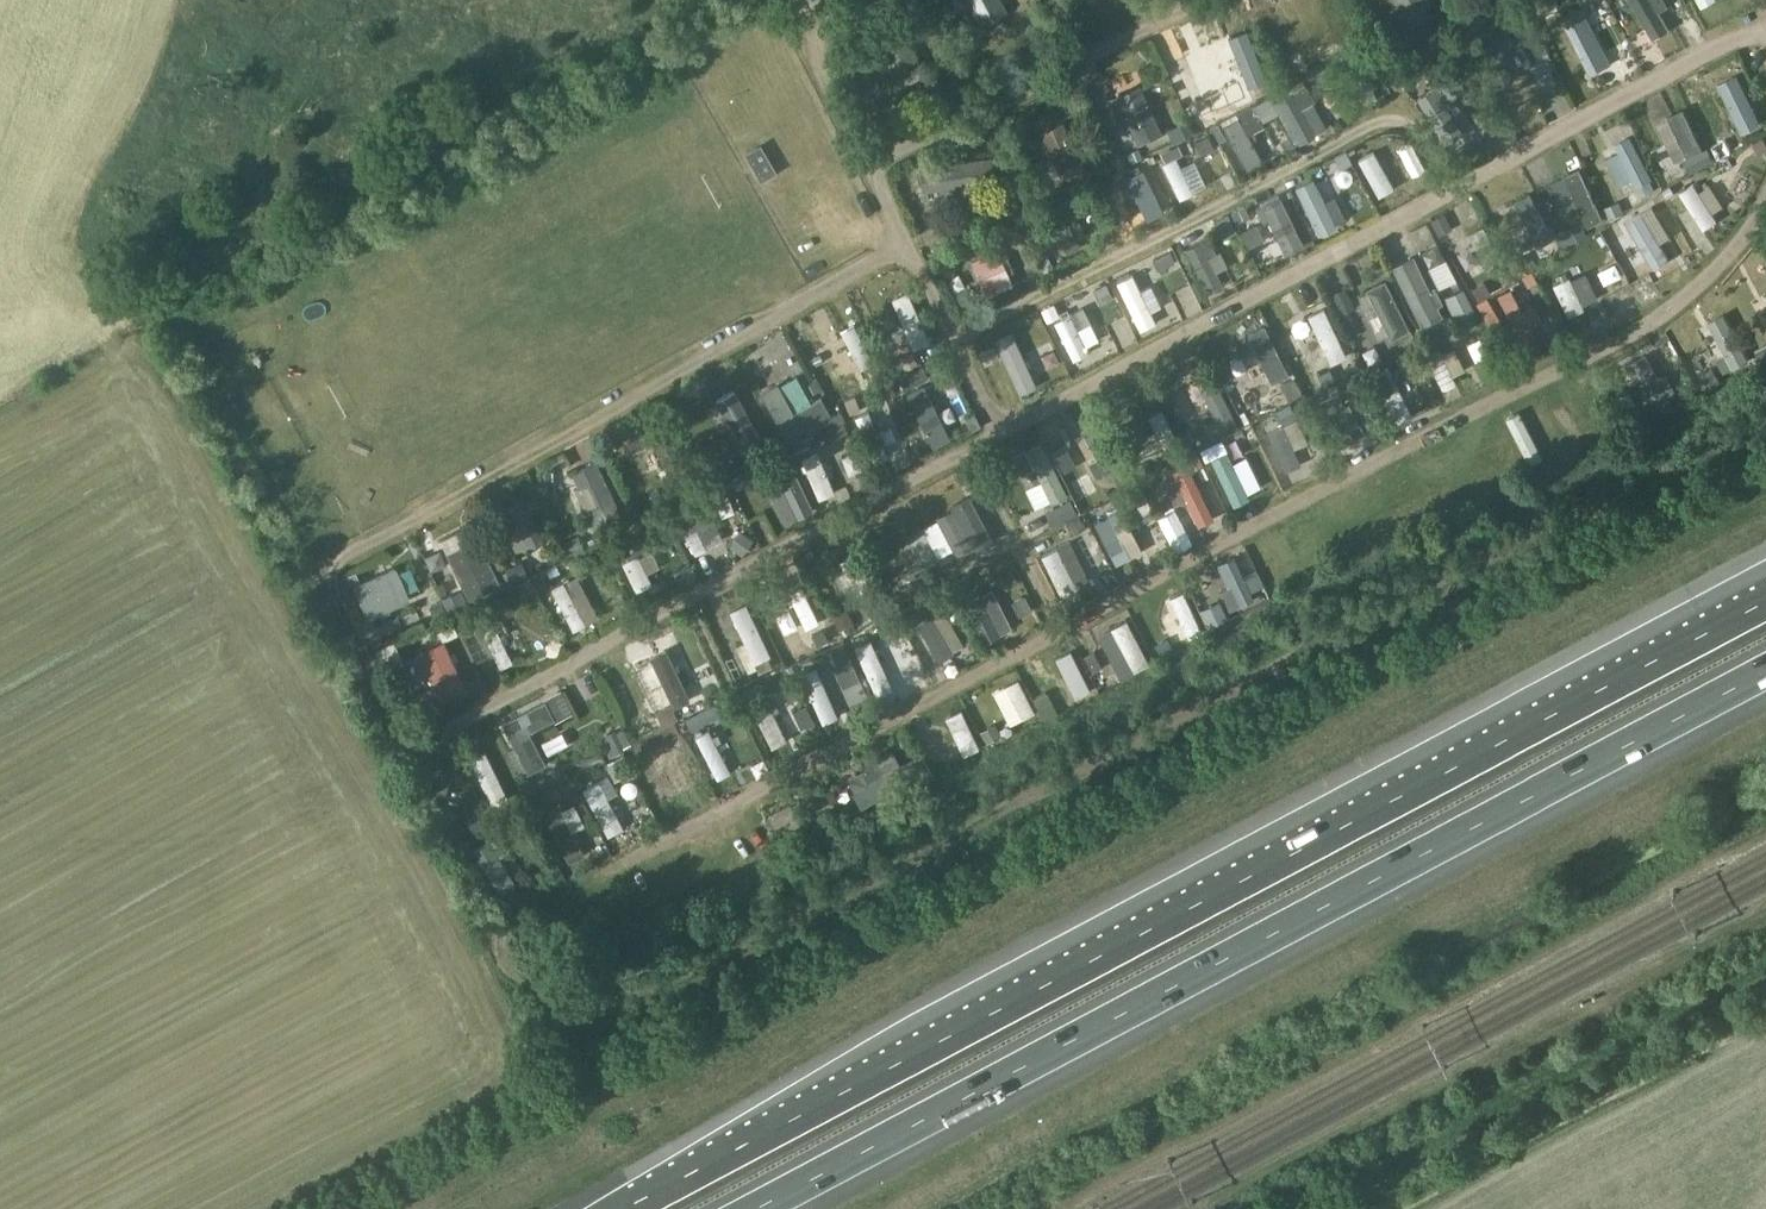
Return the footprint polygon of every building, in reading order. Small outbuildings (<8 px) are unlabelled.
[(1000,0),(966,0),(978,22),(1004,8),(1000,0)] [(1431,17),(1424,0),(1395,0),(1409,28),(1431,17)] [(1652,39),(1669,29),(1658,11),(1666,7),(1663,0),(1630,0),(1652,39)] [(1591,15),(1567,27),(1591,73),(1606,65),(1590,35),(1599,30),(1591,15)] [(898,79),(920,68),(900,26),(878,37),(898,79)] [(1496,52),(1513,43),(1504,27),(1472,45),(1496,87),(1512,79),(1496,52)] [(1353,61),(1342,68),(1343,70),(1364,105),(1375,98),(1353,61)] [(1443,103),(1464,90),(1455,75),(1417,98),(1446,143),(1462,133),(1443,103)] [(1116,98),(1119,106),(1111,108),(1121,129),(1130,126),(1137,143),(1162,132),(1142,87),(1116,98)] [(1299,109),(1313,102),(1305,87),(1279,102),(1300,141),(1312,134),(1299,109)] [(1567,107),(1557,89),(1544,96),(1555,114),(1567,107)] [(1683,110),(1669,117),(1688,157),(1702,151),(1683,110)] [(1248,173),(1264,165),(1239,119),(1224,126),(1248,173)] [(1062,177),(1081,168),(1062,122),(1041,131),(1062,177)] [(1187,131),(1175,137),(1195,177),(1207,171),(1187,131)] [(1629,138),(1617,144),(1618,146),(1640,191),(1642,194),(1654,189),(1629,138)] [(761,179),(774,171),(759,146),(746,154),(761,179)] [(1154,156),(1164,191),(1189,184),(1180,149),(1154,156)] [(1369,151),(1353,157),(1371,203),(1387,197),(1369,151)] [(987,155),(934,163),(937,185),(990,178),(987,155)] [(1317,180),(1330,161),(1320,155),(1308,174),(1317,180)] [(1327,174),(1334,187),(1349,179),(1342,166),(1327,174)] [(1579,169),(1565,176),(1566,179),(1588,227),(1603,220),(1579,169)] [(1142,170),(1127,177),(1147,218),(1161,211),(1142,170)] [(1313,179),(1295,188),(1317,235),(1328,233),(1335,226),(1313,179)] [(1697,180),(1684,187),(1704,221),(1716,214),(1697,180)] [(1277,192),(1229,213),(1254,268),(1274,259),(1255,216),(1282,204),(1277,192)] [(1063,218),(1084,207),(1078,196),(1045,213),(1067,253),(1079,247),(1063,218)] [(1510,208),(1497,215),(1517,255),(1530,248),(1510,208)] [(996,227),(1004,243),(1018,236),(1010,220),(996,227)] [(1634,223),(1609,228),(1618,266),(1642,261),(1634,223)] [(1482,227),(1468,235),(1489,273),(1503,265),(1482,227)] [(1208,294),(1224,287),(1208,256),(1215,253),(1208,238),(1185,249),(1208,294)] [(1412,249),(1420,273),(1441,266),(1432,242),(1412,249)] [(985,295),(1012,284),(998,250),(971,261),(985,295)] [(1413,257),(1392,267),(1421,326),(1441,315),(1436,306),(1441,303),(1435,291),(1430,293),(1413,257)] [(1576,260),(1563,266),(1584,308),(1597,302),(1576,260)] [(1158,282),(1178,278),(1174,261),(1155,266),(1158,282)] [(1139,272),(1110,287),(1132,329),(1161,314),(1139,272)] [(1384,281),(1366,290),(1395,348),(1413,339),(1384,281)] [(1451,281),(1436,287),(1442,301),(1456,295),(1451,281)] [(1531,304),(1521,310),(1509,289),(1497,296),(1523,344),(1535,337),(1530,327),(1540,321),(1531,304)] [(1069,309),(1055,316),(1080,364),(1095,357),(1077,324),(1096,315),(1090,302),(1071,312),(1069,309)] [(1329,367),(1346,359),(1319,304),(1307,310),(1324,346),(1319,348),(1329,367)] [(842,385),(877,367),(847,308),(836,314),(857,356),(834,368),(842,385)] [(1727,316),(1711,325),(1733,368),(1749,359),(1727,316)] [(1264,327),(1248,334),(1272,382),(1287,375),(1264,327)] [(1438,351),(1426,357),(1443,391),(1455,385),(1451,377),(1456,374),(1448,358),(1443,361),(1438,351)] [(1638,434),(1677,414),(1645,354),(1629,363),(1647,396),(1636,401),(1641,411),(1629,418),(1638,434)] [(1387,369),(1373,377),(1397,422),(1411,415),(1387,369)] [(1220,427),(1234,420),(1211,373),(1197,380),(1212,411),(1203,416),(1207,422),(1215,418),(1220,427)] [(916,377),(902,383),(928,439),(941,433),(916,377)] [(820,398),(792,413),(777,385),(761,393),(786,438),(829,414),(820,398)] [(740,446),(759,436),(734,390),(716,400),(740,446)] [(668,474),(686,466),(667,425),(649,434),(668,474)] [(1239,427),(1225,438),(1234,448),(1247,437),(1239,427)] [(1099,429),(1082,438),(1110,491),(1127,482),(1099,429)] [(818,468),(829,463),(823,450),(801,461),(817,495),(829,490),(818,468)] [(542,460),(551,473),(564,464),(555,451),(542,460)] [(1268,463),(1273,476),(1289,470),(1284,457),(1268,463)] [(1045,461),(1034,467),(1055,511),(1067,505),(1045,461)] [(598,524),(620,514),(596,462),(574,473),(598,524)] [(1189,471),(1175,478),(1198,525),(1212,518),(1189,471)] [(743,472),(730,477),(748,521),(762,515),(743,472)] [(959,563),(979,552),(977,548),(992,540),(968,494),(948,504),(951,508),(935,517),(959,563)] [(1134,498),(1124,510),(1136,520),(1146,508),(1134,498)] [(524,499),(509,507),(529,548),(544,541),(524,499)] [(699,499),(674,511),(695,553),(707,547),(696,527),(710,520),(699,499)] [(1115,531),(1126,525),(1120,512),(1108,518),(1108,517),(1095,524),(1115,564),(1128,557),(1115,531)] [(1083,522),(1072,529),(1083,544),(1093,536),(1083,522)] [(478,539),(447,553),(469,599),(500,584),(478,539)] [(634,547),(621,554),(640,589),(652,582),(634,547)] [(1068,552),(1046,563),(1064,598),(1076,592),(1066,572),(1076,567),(1068,552)] [(852,556),(841,562),(861,602),(873,596),(852,556)] [(1256,573),(1243,579),(1233,558),(1221,564),(1231,586),(1220,591),(1230,612),(1253,601),(1249,592),(1262,585),(1256,573)] [(395,568),(354,586),(368,618),(409,600),(406,592),(418,587),(409,567),(398,572),(395,568)] [(908,596),(934,583),(926,569),(901,582),(908,596)] [(571,598),(577,595),(569,579),(551,588),(573,630),(584,624),(571,598)] [(1066,604),(1075,619),(1120,594),(1112,579),(1066,604)] [(801,581),(787,588),(818,647),(831,641),(801,581)] [(1004,618),(994,592),(983,597),(978,584),(960,591),(975,629),(1004,618)] [(929,614),(941,607),(934,594),(909,609),(939,661),(951,653),(929,614)] [(767,656),(769,655),(745,605),(731,611),(745,642),(736,646),(748,671),(757,667),(760,672),(771,666),(767,656)] [(502,623),(494,627),(491,621),(479,627),(499,669),(512,662),(500,638),(508,634),(502,623)] [(1126,621),(1112,628),(1134,673),(1148,666),(1126,621)] [(629,642),(639,672),(690,655),(679,625),(629,642)] [(592,650),(607,644),(601,627),(585,633),(592,650)] [(869,641),(852,649),(874,697),(891,690),(869,641)] [(444,642),(419,653),(440,700),(465,688),(444,642)] [(814,669),(798,676),(820,724),(836,717),(814,669)] [(766,683),(747,691),(764,732),(789,722),(779,697),(772,700),(766,683)] [(1011,683),(998,690),(1012,714),(1002,719),(1009,731),(1019,725),(1020,726),(1032,720),(1011,683)] [(430,697),(418,703),(426,719),(438,713),(430,697)] [(528,731),(553,719),(545,702),(503,724),(528,773),(545,764),(528,731)] [(625,706),(614,713),(624,729),(635,722),(625,706)] [(960,713),(945,721),(962,755),(977,748),(960,713)] [(713,715),(687,727),(704,763),(716,757),(709,742),(723,735),(713,715)] [(815,718),(802,725),(811,743),(824,736),(815,718)] [(594,737),(603,753),(623,742),(614,726),(594,737)] [(646,791),(672,775),(654,744),(627,760),(646,791)] [(475,778),(487,773),(475,748),(463,754),(475,778)] [(914,761),(902,768),(894,753),(865,770),(872,783),(853,794),(861,809),(921,775),(924,780),(932,775),(921,755),(913,759),(914,761)] [(598,784),(586,791),(587,794),(605,827),(617,821),(598,784)] [(561,810),(547,817),(569,861),(583,854),(561,810)] [(795,831),(776,841),(782,852),(800,842),(800,835),(795,831)] [(489,842),(474,851),(500,894),(515,884),(489,842)]
